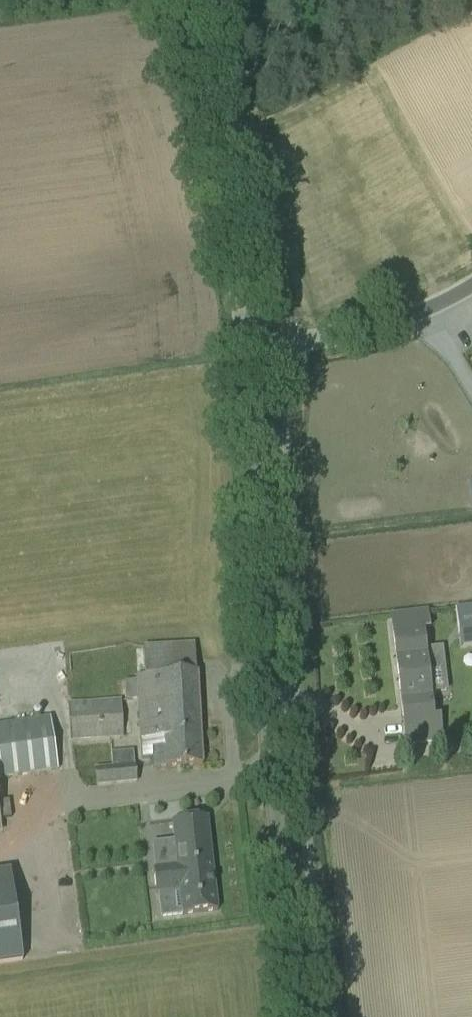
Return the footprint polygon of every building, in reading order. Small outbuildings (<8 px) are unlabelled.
[(454,609),(457,634),(471,633),(471,607),(454,609)] [(443,667),(427,669),(421,613),(391,616),(406,745),(436,742),(430,692),(446,691),(443,667)] [(137,680),(125,681),(126,701),(138,700),(140,736),(142,759),(152,758),(153,769),(202,766),(197,673),(196,673),(195,650),(194,645),(143,648),(143,653),(144,676),(137,676),(137,680)] [(69,704),(71,740),(123,737),(121,701),(69,704)] [(50,719),(0,726),(0,779),(57,771),(50,719)] [(136,783),(134,765),(94,769),(96,787),(136,783)] [(217,911),(207,818),(172,822),(177,867),(153,870),(155,894),(179,891),(182,915),(217,911)] [(10,878),(0,880),(0,963),(22,960),(10,878)]
